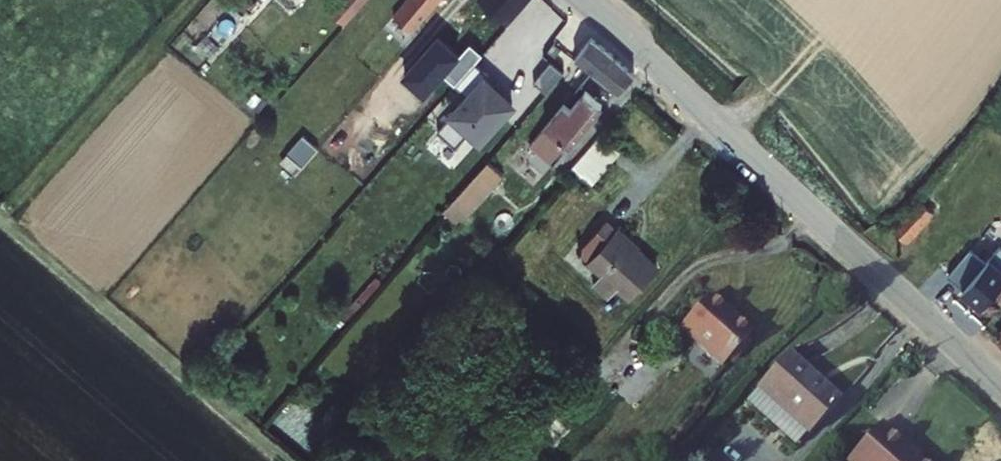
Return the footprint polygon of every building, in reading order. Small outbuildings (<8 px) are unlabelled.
[(228,11),(215,0),(207,0),(169,44),(195,67),(228,29),(219,21),(228,11)] [(413,27),(438,0),(403,0),(394,10),(413,27)] [(420,51),(452,77),(495,29),(501,33),(530,0),(486,0),(466,23),(454,13),(420,51)] [(584,84),(535,144),(555,162),(606,102),(591,88),(605,69),(626,89),(640,73),(602,38),(595,46),(577,25),(549,53),(556,59),(561,54),(575,66),(571,71),(584,84)] [(497,81),(483,69),(463,91),(477,103),(445,138),(463,154),(478,137),(488,146),(520,111),(502,95),(493,86),(497,81)] [(506,90),(497,81),(493,86),(502,95),(506,90)] [(574,162),(593,179),(623,145),(604,128),(574,162)] [(489,197),(509,174),(493,161),(474,184),(489,197)] [(628,283),(655,253),(629,230),(634,224),(619,211),(614,217),(603,207),(576,238),(600,259),(591,270),(607,284),(616,273),(628,283)] [(915,211),(888,242),(902,254),(930,222),(915,211)] [(973,315),(998,286),(1000,289),(1000,265),(993,259),(956,300),(973,315)] [(942,285),(953,294),(976,267),(964,260),(942,285)] [(716,293),(681,332),(725,370),(755,337),(733,319),(739,313),(716,293)] [(993,340),(1000,347),(1000,330),(993,340)] [(786,358),(757,391),(810,434),(842,397),(824,380),(818,385),(786,358)] [(810,434),(757,391),(749,400),(801,447),(810,434)] [(885,415),(851,452),(861,460),(931,460),(899,431),(901,430),(885,415)]
